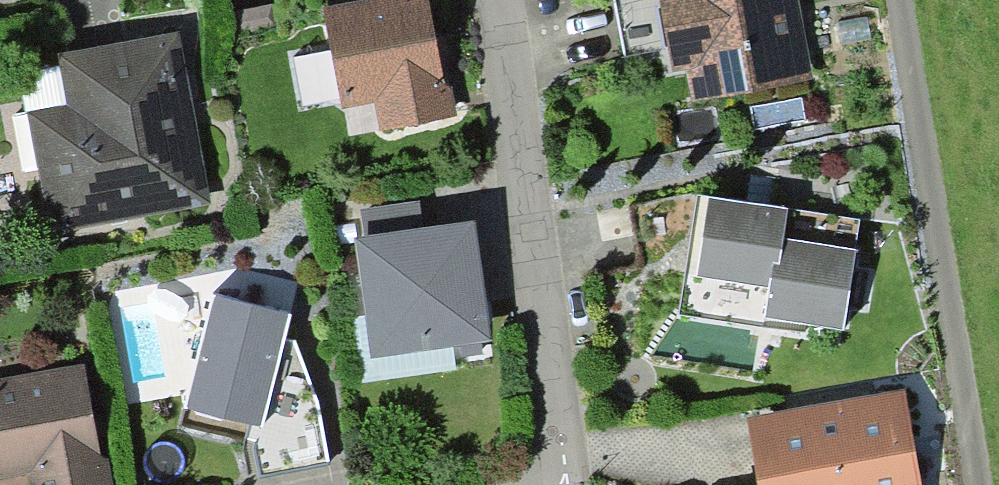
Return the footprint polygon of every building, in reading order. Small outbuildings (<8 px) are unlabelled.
[(783,0),(667,0),(678,62),(690,60),(697,95),(797,76),(783,0)] [(422,1),(323,19),(339,103),(378,95),(385,130),(444,118),(422,1)] [(268,9),(230,16),(235,39),(272,32),(268,9)] [(186,142),(168,46),(65,65),(82,160),(43,168),(54,227),(94,219),(95,225),(134,218),(133,212),(197,200),(193,181),(199,180),(192,141),(186,142)] [(766,290),(761,319),(839,331),(852,252),(811,246),(815,216),(705,199),(693,278),(766,290)] [(459,357),(479,354),(462,234),(362,249),(376,348),(456,337),(459,357)] [(302,330),(221,308),(190,416),(271,439),(302,330)] [(80,377),(33,385),(22,380),(11,382),(2,391),(0,391),(0,472),(32,466),(36,484),(99,484),(80,377)] [(770,484),(902,484),(888,406),(760,428),(770,484)]
